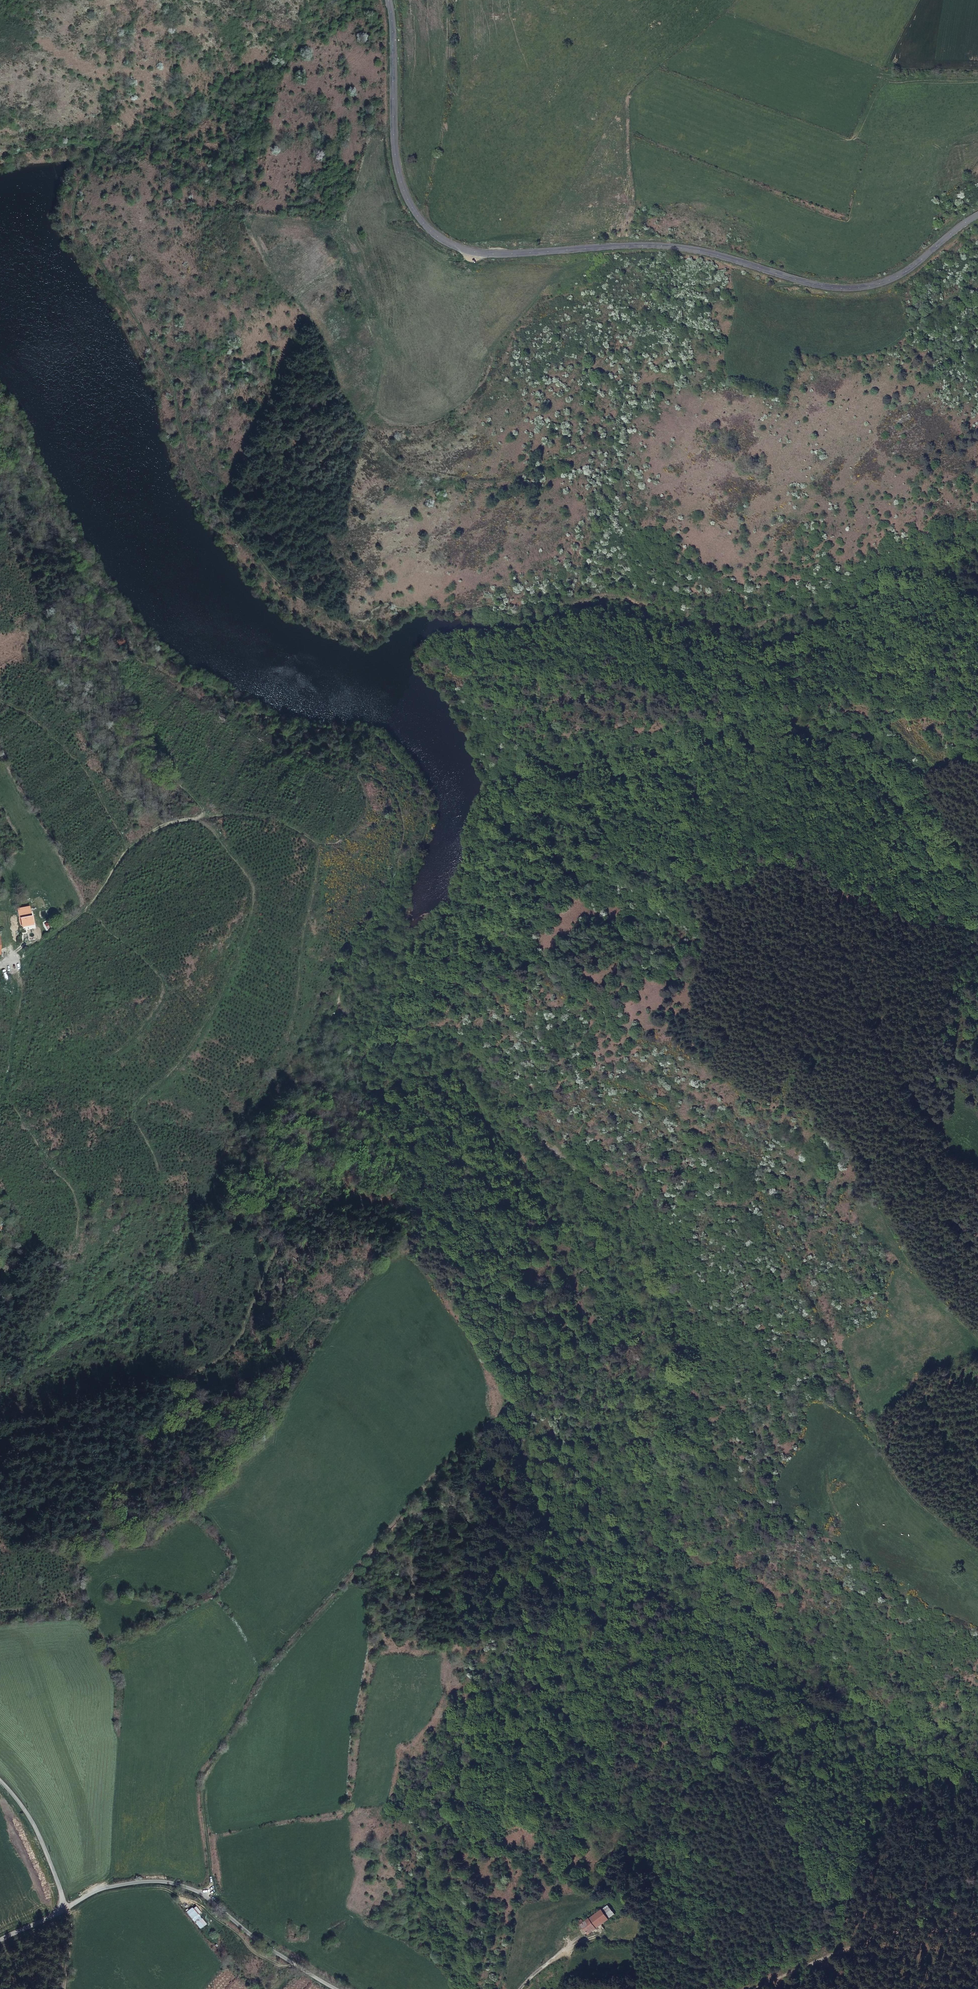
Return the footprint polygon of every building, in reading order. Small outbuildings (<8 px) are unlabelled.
[(18,909),(20,919),(21,918),(23,925),(33,923),(29,907),(18,909)] [(51,917),(47,919),(52,927),(56,924),(51,917)] [(609,1908),(602,1912),(608,1922),(616,1918),(609,1908)] [(608,1922),(602,1912),(582,1925),(588,1935),(608,1922)]
